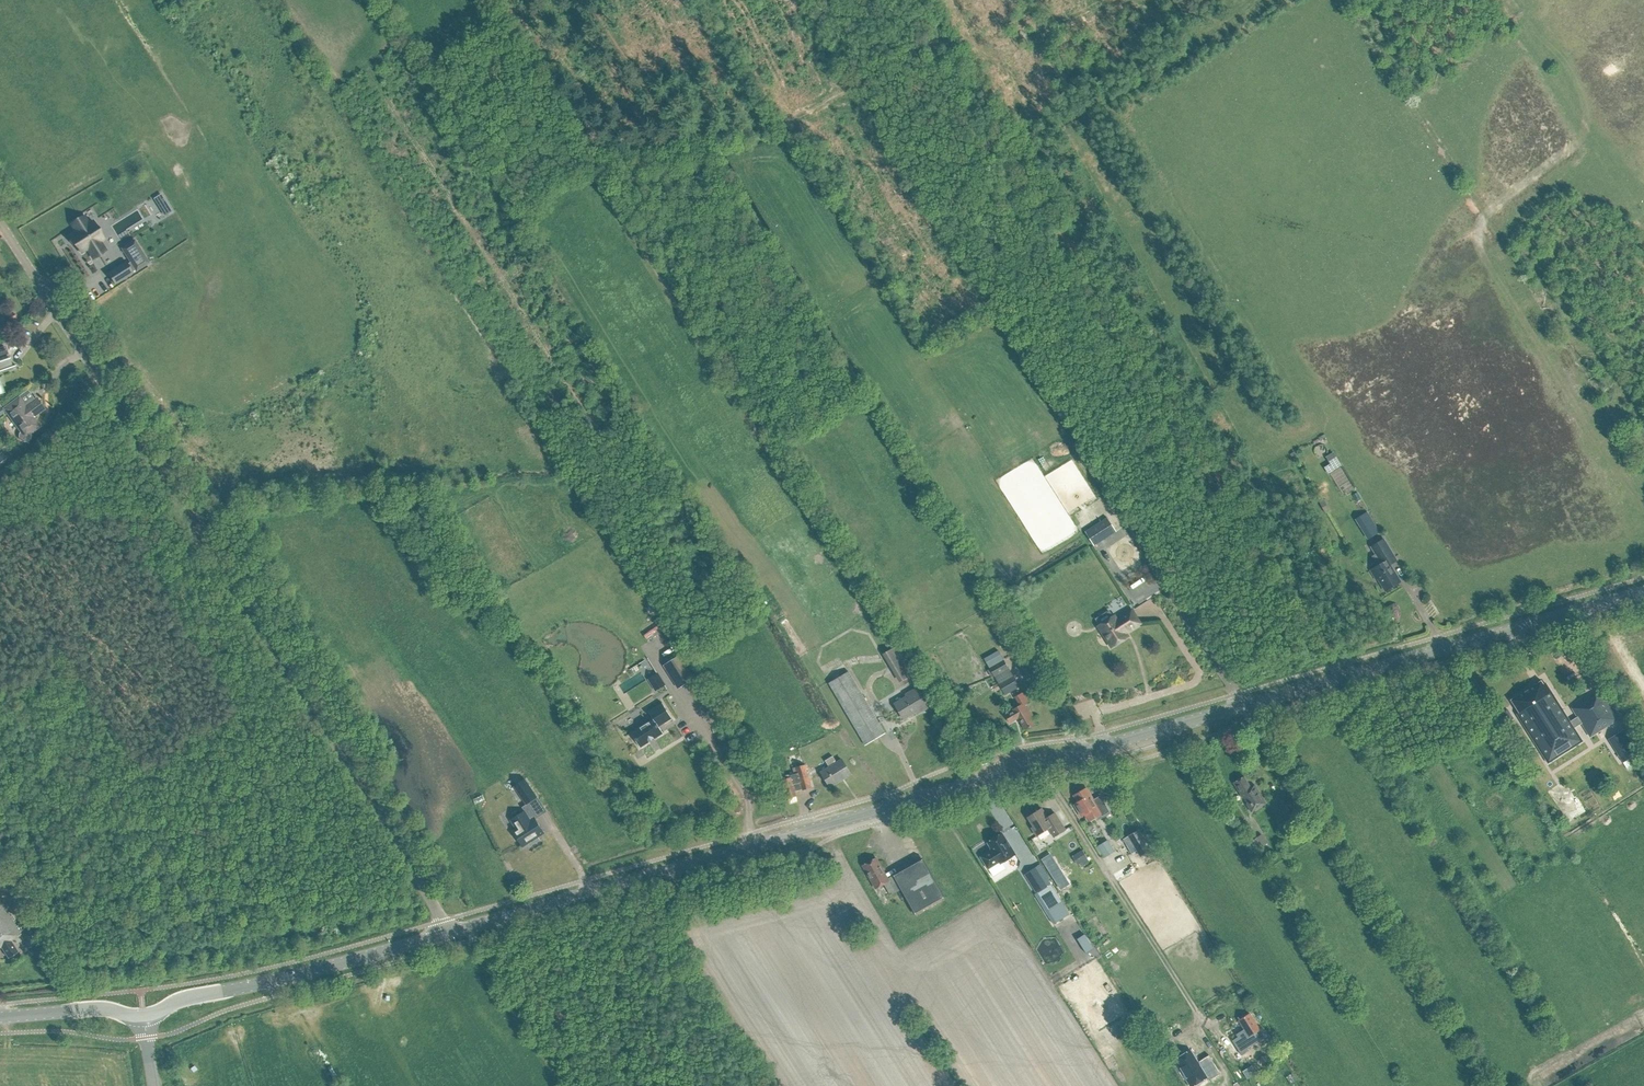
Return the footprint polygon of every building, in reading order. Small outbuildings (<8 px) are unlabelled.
[(164,215),(171,211),(166,202),(159,207),(164,215)] [(70,236),(81,253),(87,248),(94,258),(105,251),(99,241),(104,238),(93,221),(88,224),(83,216),(72,224),(77,232),(70,236)] [(145,249),(134,256),(140,266),(151,259),(145,249)] [(107,273),(115,284),(137,270),(131,262),(128,264),(126,261),(107,273)] [(15,365),(13,366),(10,357),(0,360),(0,371),(15,365)] [(32,416),(44,408),(37,398),(25,407),(19,398),(5,408),(22,432),(21,433),(20,436),(21,438),(23,440),(25,440),(28,439),(29,437),(30,435),(28,433),(39,426),(32,416)] [(1335,466),(1345,461),(1340,451),(1329,457),(1335,466)] [(3,453),(0,454),(0,468),(9,462),(3,453)] [(1087,517),(1095,513),(1090,503),(1081,507),(1087,517)] [(1376,505),(1363,511),(1369,528),(1383,522),(1376,505)] [(1094,546),(1116,532),(1107,517),(1085,531),(1094,546)] [(1377,578),(1385,591),(1400,582),(1389,564),(1396,560),(1383,539),(1371,547),(1381,564),(1370,570),(1376,579),(1377,578)] [(1115,617),(1099,627),(1110,645),(1127,635),(1125,632),(1140,623),(1131,610),(1117,620),(1115,617)] [(1079,629),(1085,623),(1078,615),(1072,621),(1079,629)] [(999,650),(984,659),(988,668),(989,669),(987,670),(991,677),(991,678),(994,676),(1005,695),(1019,687),(1004,659),(999,650)] [(663,665),(678,689),(694,679),(679,655),(663,665)] [(1025,660),(1034,674),(1042,669),(1034,655),(1025,660)] [(865,745),(885,733),(848,671),(829,683),(865,745)] [(657,673),(648,679),(656,690),(664,685),(657,673)] [(1548,763),(1582,741),(1545,683),(1543,684),(1541,681),(1511,700),(1519,712),(1516,714),(1548,763)] [(895,704),(904,719),(919,710),(920,712),(928,708),(916,689),(906,695),(907,697),(895,704)] [(1010,723),(1018,718),(1025,729),(1034,724),(1032,720),(1035,719),(1025,703),(1028,701),(1023,693),(1015,697),(1020,705),(1005,714),(1010,723)] [(1590,736),(1616,719),(1599,693),(1591,699),(1590,696),(1572,708),(1590,736)] [(671,718),(672,718),(662,703),(649,711),(653,718),(631,732),(640,747),(663,733),(659,726),(671,718)] [(1507,711),(1501,714),(1506,722),(1512,719),(1507,711)] [(890,725),(898,724),(897,716),(889,717),(890,725)] [(1617,753),(1632,744),(1624,732),(1610,741),(1617,753)] [(830,787),(851,774),(842,759),(837,762),(833,756),(825,760),(829,767),(821,772),(830,787)] [(1595,763),(1583,768),(1581,764),(1575,767),(1583,783),(1600,774),(1595,763)] [(798,773),(790,775),(790,774),(782,776),(783,779),(788,798),(796,796),(795,791),(803,789),(803,790),(812,787),(805,765),(796,767),(798,773)] [(1251,812),(1266,803),(1254,784),(1250,787),(1244,776),(1233,783),(1243,798),(1245,799),(1247,802),(1246,804),(1251,812)] [(537,797),(524,779),(514,786),(526,804),(537,797)] [(490,788),(483,790),(485,796),(492,794),(490,788)] [(1078,801),(1074,803),(1082,816),(1085,814),(1089,820),(1100,814),(1101,816),(1109,811),(1100,795),(1092,799),(1086,788),(1074,795),(1078,801)] [(1285,814),(1294,809),(1287,797),(1278,802),(1285,814)] [(1054,837),(1065,831),(1053,813),(1047,817),(1041,808),(1027,817),(1033,826),(1031,827),(1036,836),(1048,828),(1054,837)] [(1237,819),(1243,816),(1239,809),(1233,813),(1237,819)] [(523,846),(543,833),(534,818),(529,821),(525,815),(518,820),(522,826),(514,831),(523,846)] [(1583,823),(1587,834),(1594,831),(1589,820),(1583,823)] [(1129,836),(1123,839),(1131,854),(1137,851),(1140,857),(1151,851),(1139,830),(1129,836)] [(992,849),(981,857),(988,868),(993,876),(1005,868),(1002,862),(1015,854),(1002,833),(987,843),(992,849)] [(1252,840),(1253,841),(1247,844),(1252,852),(1258,848),(1258,849),(1267,843),(1261,834),(1252,840)] [(1107,842),(1098,846),(1105,858),(1113,853),(1107,842)] [(1082,850),(1072,856),(1077,865),(1081,862),(1083,865),(1089,862),(1082,850)] [(1050,854),(1042,859),(1055,880),(1064,875),(1050,854)] [(933,903),(943,897),(922,859),(893,875),(894,877),(889,880),(884,873),(883,873),(881,869),(882,868),(876,858),(863,865),(876,888),(884,884),(890,895),(901,889),(915,913),(925,907),(932,902),(933,903)] [(1045,875),(1030,884),(1036,893),(1050,884),(1045,875)] [(1,946),(8,958),(17,952),(10,940),(21,934),(19,932),(22,930),(30,924),(26,918),(15,925),(0,901),(0,947),(1,946)] [(1062,901),(1046,911),(1054,923),(1069,914),(1062,901)] [(1238,1037),(1232,1040),(1241,1054),(1248,1050),(1247,1048),(1267,1036),(1262,1028),(1260,1029),(1259,1029),(1249,1013),(1238,1020),(1244,1029),(1246,1032),(1238,1037)] [(1207,1055),(1196,1062),(1189,1050),(1189,1051),(1180,1056),(1173,1060),(1186,1081),(1202,1071),(1207,1081),(1219,1073),(1207,1055)] [(1251,1066),(1242,1071),(1247,1078),(1256,1073),(1251,1066)]
